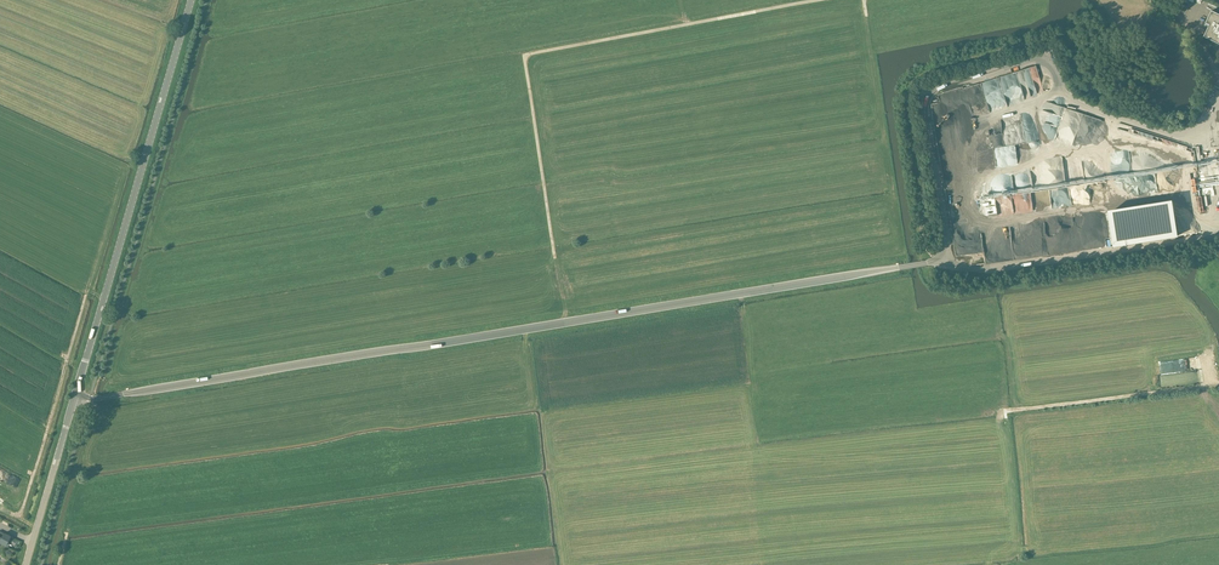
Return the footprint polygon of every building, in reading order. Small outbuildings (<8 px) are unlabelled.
[(1218,43),(1218,13),(1212,10),(1206,22),(1210,24),(1204,36),(1218,43)] [(1013,74),(965,87),(973,117),(1000,110),(999,106),(1006,105),(1002,88),(1005,87),(1005,84),(1006,84),(1005,81),(1013,79),(1014,79),(1020,78),(1022,88),(1028,86),(1031,96),(1044,92),(1037,65),(1021,70),(1020,67),(1011,69),(1013,74)] [(1059,126),(1065,107),(1046,101),(1040,120),(1059,126)] [(1053,208),(1069,209),(1069,189),(1053,189),(1053,208)] [(1203,196),(1197,197),(1200,212),(1206,211),(1203,196)] [(5,546),(10,536),(0,531),(0,543),(5,546)]
